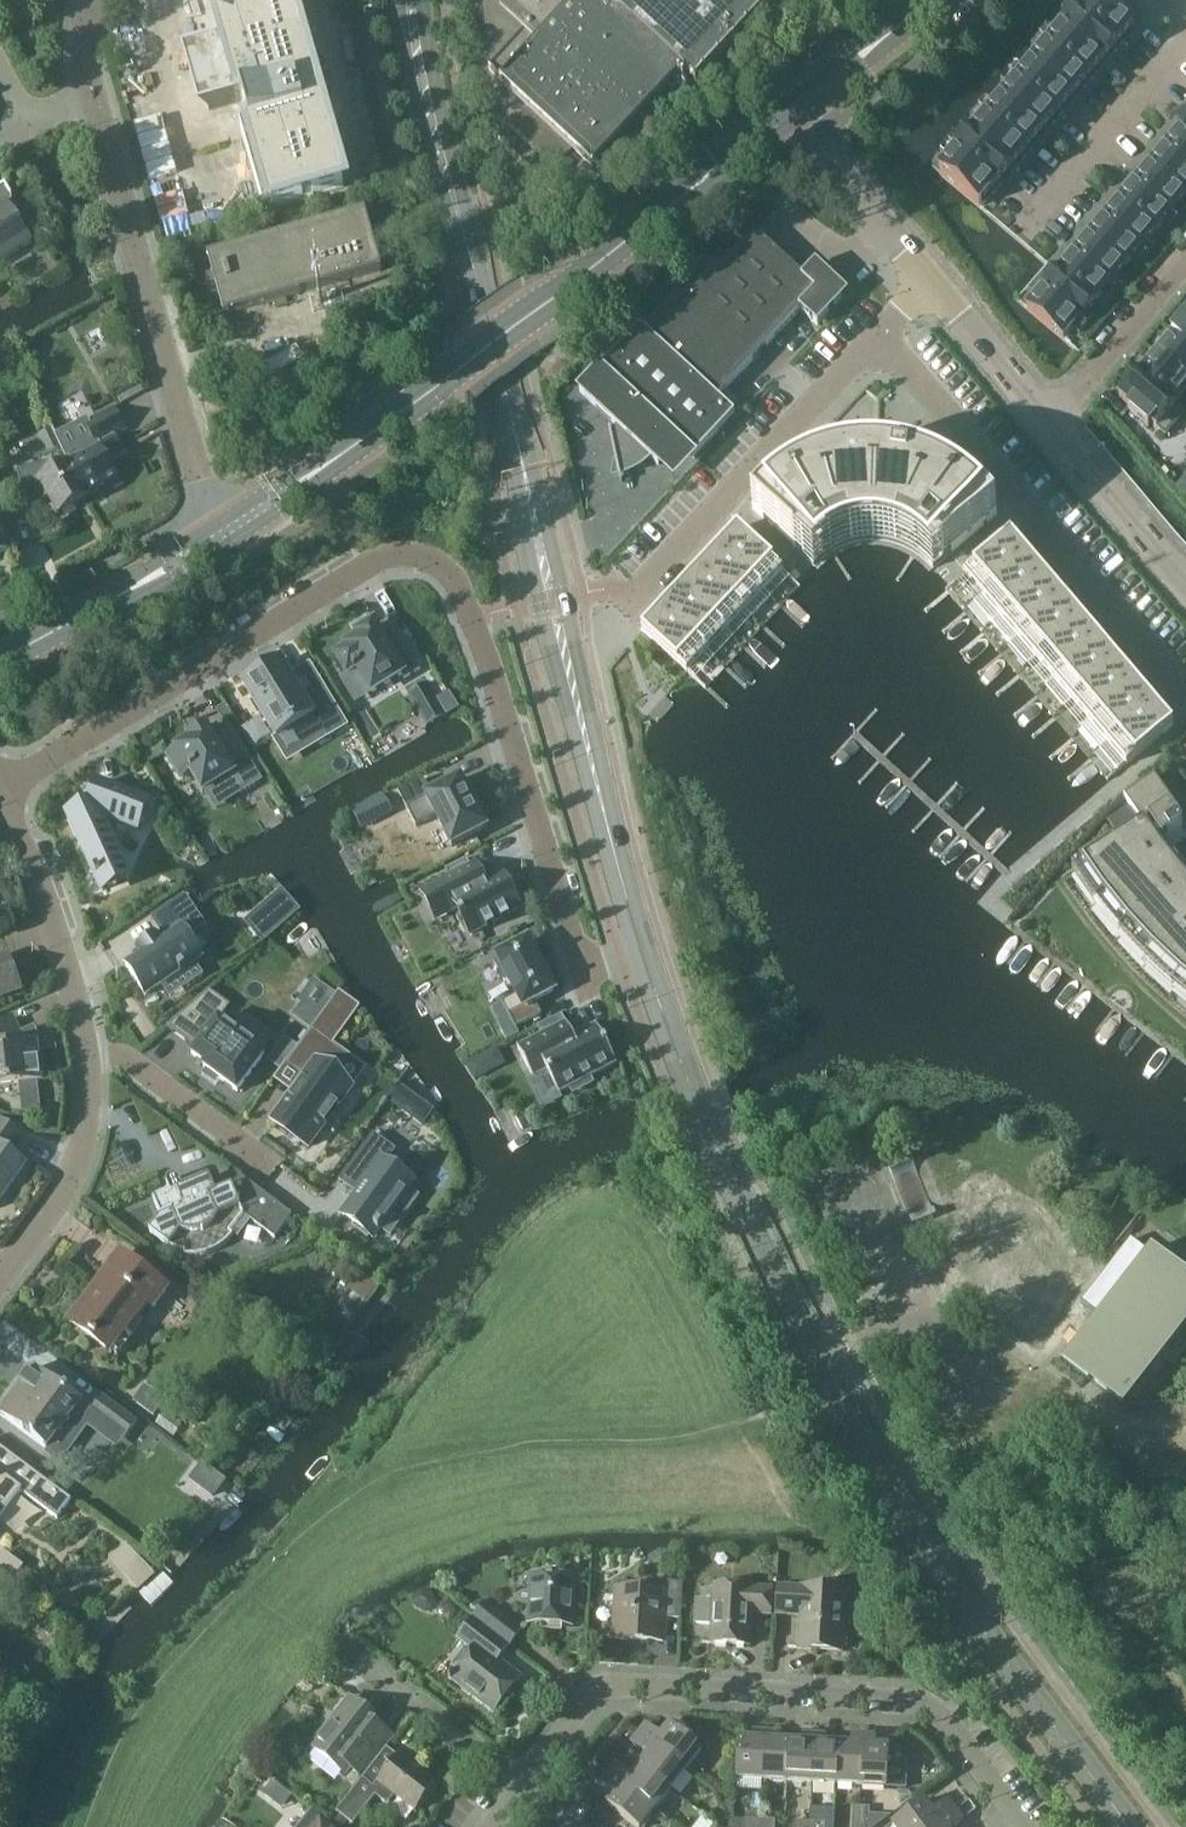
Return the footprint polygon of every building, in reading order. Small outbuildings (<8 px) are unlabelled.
[(193,53),(210,112),(243,102),(274,209),(344,189),(290,0),(214,0),(226,43),(193,53)] [(573,148),(592,166),(680,72),(694,85),(774,0),(482,0),(490,67),(488,69),(529,108),(511,128),(553,169),(573,148)] [(1120,46),(1126,40),(1124,38),(1134,27),(1112,8),(1119,1),(1118,0),(1087,0),(1078,10),(1120,46)] [(1120,46),(1078,10),(1063,28),(1103,63),(1111,53),(1113,55),(1120,46)] [(1103,63),(1063,28),(1047,46),(1089,82),(1096,75),(1094,73),(1103,63)] [(1089,82),(1047,46),(1032,64),(1072,99),(1081,88),(1083,90),(1089,82)] [(1072,99),(1032,64),(1016,82),(1059,118),(1065,111),(1063,109),(1072,99)] [(1059,118),(1016,82),(1001,100),(1041,134),(1050,124),(1052,126),(1059,118)] [(1041,134),(1001,100),(986,118),(1028,154),(1034,146),(1033,145),(1041,134)] [(1028,154),(986,118),(970,136),(1011,170),(1020,160),(1022,161),(1028,154)] [(1180,128),(1175,135),(1171,132),(1162,143),(1185,164),(1185,133),(1180,128)] [(1011,170),(970,136),(955,154),(997,190),(1004,182),(1002,180),(1011,170)] [(1162,143),(1150,156),(1154,159),(1150,164),(1185,195),(1185,164),(1162,143)] [(997,190),(955,154),(939,172),(980,206),(989,195),(991,196),(997,190)] [(1150,164),(1145,170),(1141,167),(1131,178),(1172,213),(1185,196),(1185,195),(1150,164)] [(1172,213),(1131,178),(1120,191),(1124,194),(1120,199),(1156,231),(1172,213)] [(13,200),(11,197),(12,197),(5,186),(0,189),(0,262),(31,243),(9,207),(11,205),(13,200)] [(1110,203),(1101,214),(1141,249),(1156,231),(1120,199),(1114,206),(1110,203)] [(226,316),(383,271),(367,213),(210,258),(226,316)] [(1141,249),(1101,214),(1089,227),(1093,230),(1089,235),(1126,266),(1141,249)] [(848,293),(819,266),(812,266),(802,277),(755,232),(722,267),(716,262),(683,297),(678,292),(643,329),(640,326),(636,331),(633,328),(634,327),(633,326),(616,341),(621,346),(579,392),(616,426),(610,432),(610,429),(608,429),(617,469),(625,467),(632,464),(639,459),(645,454),(658,466),(678,444),(693,459),(735,414),(717,398),(800,310),(817,326),(848,293)] [(1080,239),(1070,249),(1111,284),(1126,266),(1089,235),(1083,242),(1080,239)] [(1111,284),(1070,249),(1059,262),(1063,266),(1059,270),(1096,302),(1111,284)] [(1049,274),(1040,285),(1080,320),(1096,302),(1059,270),(1053,277),(1049,274)] [(1080,320),(1040,285),(1029,298),(1033,301),(1027,308),(1063,339),(1080,320)] [(1172,333),(1173,335),(1185,346),(1185,317),(1172,333)] [(1173,335),(1154,357),(1185,384),(1185,346),(1173,335)] [(294,350),(260,372),(268,385),(303,364),(294,350)] [(1136,378),(1182,418),(1185,413),(1185,411),(1178,404),(1185,394),(1185,384),(1154,357),(1136,378)] [(1166,436),(1182,418),(1136,378),(1120,397),(1131,407),(1128,411),(1148,428),(1152,424),(1166,436)] [(70,467),(88,497),(104,488),(108,493),(122,486),(106,457),(122,448),(116,437),(126,431),(115,410),(75,433),(88,457),(70,467)] [(47,457),(64,449),(54,428),(38,435),(47,457)] [(757,504),(753,509),(814,566),(816,564),(821,559),(824,557),(827,555),(830,552),(836,549),(837,548),(843,546),(846,545),(850,543),(854,542),(857,541),(860,541),(864,540),(866,540),(869,540),(874,540),(879,540),(883,541),(890,542),(892,543),(898,544),(900,545),(903,546),(908,548),(911,550),(915,552),(917,554),(920,556),(922,558),(924,560),(928,563),(931,567),(933,569),(997,514),(994,511),(991,507),(988,504),(986,502),(983,499),(978,495),(973,491),(969,488),(965,485),(962,483),(957,480),(954,478),(947,474),(943,472),(938,470),(933,467),(931,467),(926,465),(920,463),(920,462),(919,462),(919,463),(912,461),(914,449),(887,444),(885,457),(879,457),(879,455),(878,455),(878,456),(873,456),(869,456),(861,456),(859,456),(851,457),(847,458),(842,459),(838,459),(833,461),(827,462),(823,463),(820,465),(812,467),(806,470),(802,472),(797,475),(788,479),(786,481),(781,484),(778,486),(775,488),(769,493),(764,497),(761,500),(757,504)] [(29,508),(44,500),(49,497),(59,515),(89,498),(88,497),(70,467),(69,464),(62,468),(59,461),(62,461),(62,460),(55,461),(48,462),(37,464),(31,465),(24,467),(21,468),(14,471),(17,470),(28,511),(30,511),(29,508)] [(11,550),(0,528),(0,555),(11,550)] [(738,528),(718,549),(763,591),(783,570),(738,528)] [(1011,535),(964,574),(983,597),(1030,557),(1011,535)] [(718,549),(699,570),(744,611),(763,591),(718,549)] [(1030,557),(983,597),(1001,618),(1048,578),(1030,557)] [(699,570),(680,590),(725,632),(744,611),(699,570)] [(1048,578),(1001,618),(1019,639),(1066,599),(1048,578)] [(680,590),(662,610),(707,652),(725,632),(680,590)] [(1066,599),(1019,639),(1037,660),(1084,620),(1076,610),(1066,599)] [(662,610),(642,631),(687,673),(707,652),(662,610)] [(1084,620),(1037,660),(1055,681),(1101,641),(1084,620)] [(421,669),(394,626),(380,634),(374,625),(370,627),(371,629),(362,634),(361,632),(357,635),(359,638),(345,648),(347,651),(336,658),(348,676),(354,672),(355,674),(359,671),(372,693),(402,675),(405,679),(421,669)] [(1101,641),(1055,681),(1072,701),(1119,662),(1109,650),(1101,641)] [(244,684),(254,701),(253,702),(254,704),(256,703),(260,710),(259,711),(260,714),(261,713),(267,722),(277,738),(313,717),(325,737),(326,736),(281,662),(269,669),(267,666),(254,674),(255,677),(244,684)] [(1119,662),(1072,701),(1090,722),(1137,683),(1119,662)] [(460,709),(453,689),(435,695),(430,681),(412,687),(424,722),(460,709)] [(1137,683),(1090,722),(1108,743),(1155,704),(1137,683)] [(1155,704),(1108,743),(1127,766),(1174,726),(1155,704)] [(168,755),(183,779),(192,773),(203,791),(229,775),(241,794),(261,781),(227,726),(211,736),(206,727),(189,737),(191,741),(168,755)] [(1066,886),(1088,918),(1113,949),(1140,978),(1169,1005),(1185,1019),(1185,880),(1164,852),(1185,837),(1185,822),(1155,777),(1124,798),(1148,833),(1110,857),(1066,886)] [(477,810),(478,810),(477,807),(476,808),(471,800),(473,799),(471,797),(470,797),(462,781),(461,778),(459,780),(432,794),(424,779),(398,793),(416,827),(437,816),(451,844),(451,845),(452,847),(454,846),(485,830),(487,829),(486,826),(486,827),(477,810)] [(89,810),(68,820),(97,882),(104,879),(120,871),(102,833),(108,827),(134,841),(148,815),(101,789),(89,810)] [(383,797),(368,805),(376,821),(391,813),(383,797)] [(457,907),(471,933),(520,907),(502,873),(485,881),(476,863),(471,866),(467,858),(445,870),(450,878),(434,887),(447,912),(457,907)] [(182,970),(202,956),(189,935),(205,925),(186,895),(154,915),(164,932),(140,948),(143,953),(127,964),(133,974),(130,976),(140,991),(143,989),(146,993),(162,982),(166,988),(186,976),(182,970)] [(539,963),(540,962),(539,960),(538,960),(528,941),(498,957),(500,960),(495,963),(505,981),(509,979),(518,995),(503,1003),(516,1028),(542,1014),(535,1001),(554,991),(544,972),(545,972),(544,970),(543,971),(539,963)] [(20,987),(9,956),(0,960),(0,995),(20,987)] [(265,1055),(243,1038),(220,1021),(231,1006),(209,990),(167,1027),(174,1032),(175,1031),(179,1034),(186,1039),(185,1041),(197,1049),(192,1055),(206,1065),(204,1068),(238,1092),(265,1055)] [(43,1080),(39,1041),(36,1042),(34,1030),(21,1032),(15,1016),(0,1023),(0,1085),(43,1080)] [(567,1023),(518,1048),(533,1078),(547,1071),(559,1094),(570,1088),(573,1094),(593,1083),(590,1077),(617,1064),(597,1026),(574,1038),(567,1025),(567,1023)] [(306,1075),(274,1119),(309,1145),(352,1086),(337,1075),(351,1056),(312,1027),(287,1061),(306,1075)] [(288,1040),(276,1056),(271,1063),(280,1070),(297,1046),(288,1040)] [(479,1073),(507,1063),(500,1044),(472,1055),(479,1073)] [(391,1095),(403,1104),(410,1094),(398,1085),(391,1095)] [(27,1164),(7,1150),(19,1132),(0,1119),(0,1202),(27,1164)] [(394,1150),(382,1142),(375,1136),(375,1135),(374,1134),(339,1181),(341,1182),(342,1181),(359,1194),(347,1211),(344,1214),(343,1215),(345,1216),(353,1222),(355,1224),(353,1227),(368,1238),(370,1235),(373,1237),(377,1231),(379,1232),(382,1227),(380,1226),(412,1182),(385,1162),(394,1150)] [(179,1248),(187,1250),(186,1255),(195,1255),(201,1255),(206,1253),(211,1252),(214,1250),(219,1248),(223,1245),(227,1242),(230,1239),(234,1235),(235,1233),(232,1231),(245,1212),(277,1235),(294,1212),(241,1173),(233,1184),(218,1191),(210,1175),(185,1186),(181,1179),(180,1177),(179,1177),(177,1176),(176,1176),(174,1176),(173,1177),(171,1178),(169,1179),(169,1181),(169,1183),(169,1184),(172,1191),(155,1199),(162,1216),(151,1230),(171,1245),(179,1248)] [(1105,1273),(1080,1305),(1097,1319),(1062,1363),(1120,1408),(1185,1325),(1185,1278),(1150,1250),(1147,1254),(1130,1241),(1105,1273)] [(120,1356),(169,1289),(121,1254),(72,1321),(120,1356)] [(2,1412),(50,1447),(45,1453),(61,1465),(88,1427),(117,1449),(125,1438),(90,1411),(93,1407),(36,1366),(2,1412)] [(151,1419),(166,1399),(144,1382),(129,1401),(151,1419)] [(125,1438),(138,1420),(103,1394),(93,1407),(90,1411),(125,1438)] [(21,1493),(58,1520),(72,1501),(0,1448),(0,1522),(21,1493)] [(0,1560),(0,1568),(14,1578),(23,1566),(5,1553),(0,1560)] [(139,1589),(154,1575),(145,1565),(129,1579),(139,1589)] [(572,1626),(575,1577),(531,1575),(529,1624),(572,1626)] [(4,1616),(22,1592),(0,1576),(0,1613),(4,1616)] [(681,1619),(683,1583),(668,1582),(667,1592),(617,1589),(614,1637),(664,1641),(666,1618),(681,1619)] [(714,1586),(713,1600),(695,1600),(694,1624),(711,1625),(710,1643),(749,1646),(751,1615),(771,1617),(772,1589),(714,1586)] [(842,1651),(845,1590),(803,1587),(803,1589),(777,1587),(776,1614),(803,1616),(801,1649),(842,1651)] [(509,1645),(520,1632),(483,1604),(473,1618),(509,1645)] [(497,1660),(499,1658),(507,1648),(471,1620),(458,1638),(473,1650),(450,1679),(492,1712),(520,1677),(497,1660)] [(361,1775),(391,1736),(380,1728),(382,1724),(349,1698),(312,1747),(345,1772),(349,1766),(361,1775)] [(638,1733),(686,1770),(702,1750),(669,1725),(661,1735),(646,1724),(638,1733)] [(736,1779),(762,1781),(765,1732),(753,1731),(753,1740),(739,1739),(736,1779)] [(762,1781),(787,1782),(789,1742),(777,1742),(777,1733),(765,1732),(762,1781)] [(686,1770),(638,1733),(631,1742),(646,1754),(638,1764),(671,1790),(686,1770)] [(787,1782),(812,1784),(815,1735),(803,1734),(802,1743),(789,1742),(787,1782)] [(812,1784),(837,1785),(839,1745),(827,1745),(827,1736),(815,1735),(812,1784)] [(837,1785),(862,1787),(865,1738),(852,1737),(852,1746),(839,1745),(837,1785)] [(888,1788),(890,1748),(876,1747),(877,1739),(865,1738),(862,1787),(888,1788)] [(332,1826),(333,1826),(348,1826),(351,1822),(353,1824),(376,1795),(386,1803),(390,1802),(396,1796),(415,1811),(436,1784),(424,1774),(427,1770),(416,1761),(413,1766),(399,1754),(398,1756),(387,1747),(337,1812),(341,1814),(332,1826)] [(608,1772),(656,1809),(671,1790),(638,1764),(631,1774),(616,1762),(608,1772)] [(608,1772),(601,1781),(616,1793),(608,1804),(638,1826),(642,1826),(656,1809),(608,1772)] [(956,1810),(949,1801),(934,1812),(926,1801),(893,1825),(894,1826),(934,1826),(956,1810)] [(856,1807),(855,1822),(868,1823),(869,1808),(856,1807)] [(869,1808),(868,1823),(868,1826),(876,1826),(879,1824),(891,1815),(872,1814),(872,1808),(869,1808)] [(934,1826),(954,1826),(964,1820),(956,1810),(934,1826)] [(312,1812),(300,1826),(331,1826),(312,1812)] [(744,1826),(760,1826),(760,1819),(744,1818),(744,1826)] [(760,1826),(775,1826),(776,1819),(760,1819),(760,1826)]
